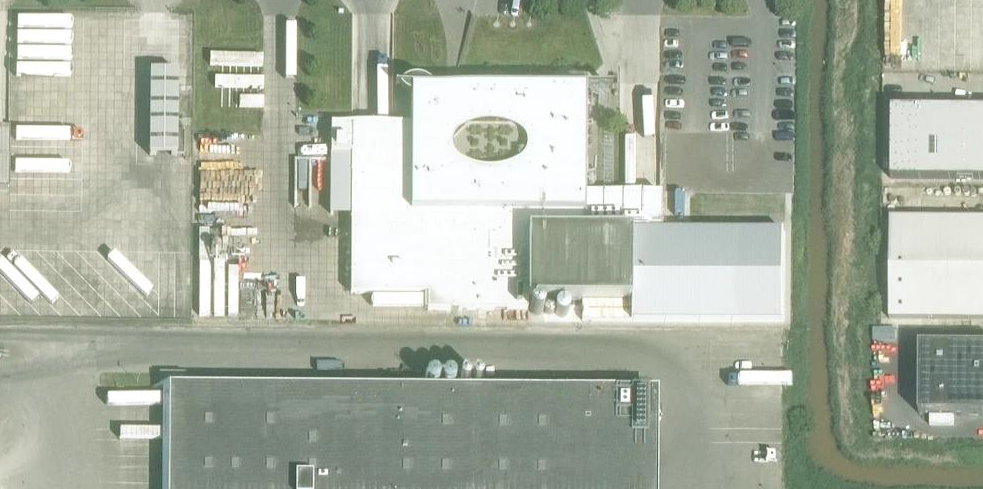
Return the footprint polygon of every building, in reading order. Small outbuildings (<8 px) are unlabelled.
[(177,72),(150,71),(149,155),(184,156),(184,131),(177,131),(177,72)] [(331,124),(330,154),(351,154),(350,293),(427,294),(427,310),(527,310),(527,300),(630,300),(630,321),(783,321),(784,231),(661,231),(661,193),(585,192),(585,88),(611,89),(611,87),(424,86),(423,86),(422,85),(421,85),(420,84),(419,84),(418,84),(417,84),(416,84),(415,84),(414,84),(413,84),(412,84),(411,84),(411,85),(410,85),(409,85),(409,86),(408,86),(407,86),(394,86),(394,88),(411,88),(411,124),(331,124)] [(982,179),(982,107),(890,106),(890,178),(982,179)] [(9,191),(9,130),(8,130),(0,130),(0,191),(9,191)] [(889,319),(982,320),(982,219),(890,219),(889,319)] [(531,301),(531,311),(629,312),(629,302),(531,301)] [(918,345),(918,414),(982,414),(982,345),(918,345)] [(184,372),(158,372),(159,383),(184,383),(184,372)] [(425,376),(425,379),(426,381),(427,383),(429,385),(432,385),(434,385),(437,383),(438,381),(438,379),(438,376),(436,374),(434,372),(432,372),(429,372),(427,374),(425,376)] [(441,377),(441,379),(441,382),(443,384),(445,385),(448,386),(450,385),(452,384),(454,382),(454,379),(454,376),(452,374),(450,373),(447,372),(445,373),(443,374),(441,377)] [(459,378),(459,380),(459,382),(460,384),(462,385),(464,385),(466,385),(468,384),(469,382),(469,380),(469,378),(468,376),(466,375),(464,375),(462,375),(460,376),(459,378)] [(471,378),(471,380),(471,382),(473,384),(474,385),(476,385),(478,385),(480,384),(481,382),(482,380),(481,378),(480,376),(478,375),(476,375),(474,375),(472,376),(471,378)] [(656,426),(657,389),(168,386),(167,488),(576,488),(577,426),(656,426)]
